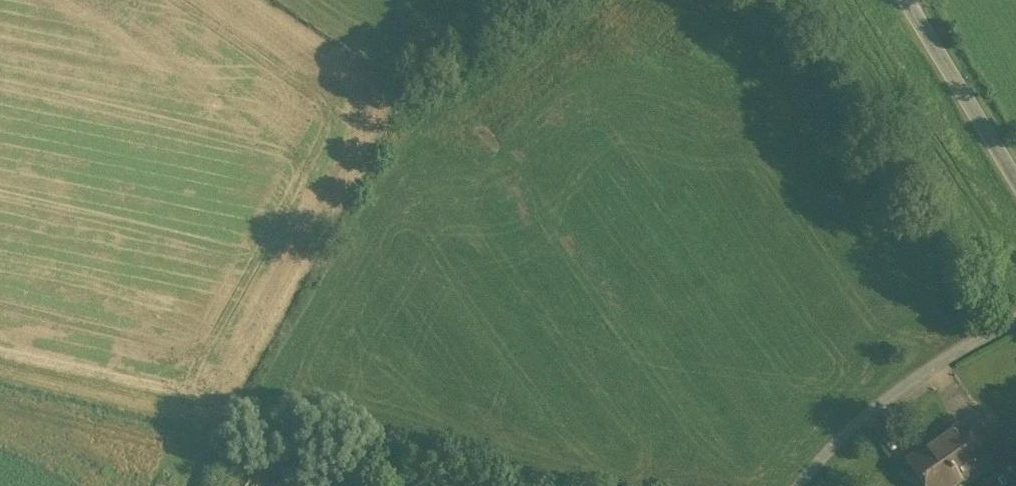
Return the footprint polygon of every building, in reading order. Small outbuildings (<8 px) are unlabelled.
[(912,463),(928,485),(946,485),(955,480),(958,484),(985,466),(986,465),(979,454),(962,429),(912,463)] [(999,485),(1015,485),(1015,448),(1007,435),(979,454),(986,465),(985,466),(999,485)] [(912,463),(907,466),(921,485),(928,485),(912,463)]
